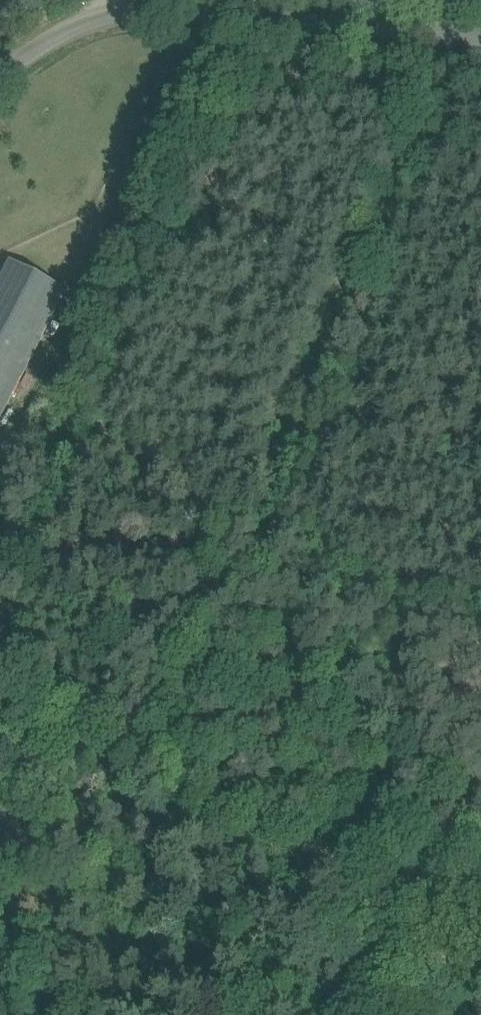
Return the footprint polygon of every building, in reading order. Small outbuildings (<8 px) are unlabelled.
[(66,292),(9,262),(0,280),(0,418),(66,292)]
